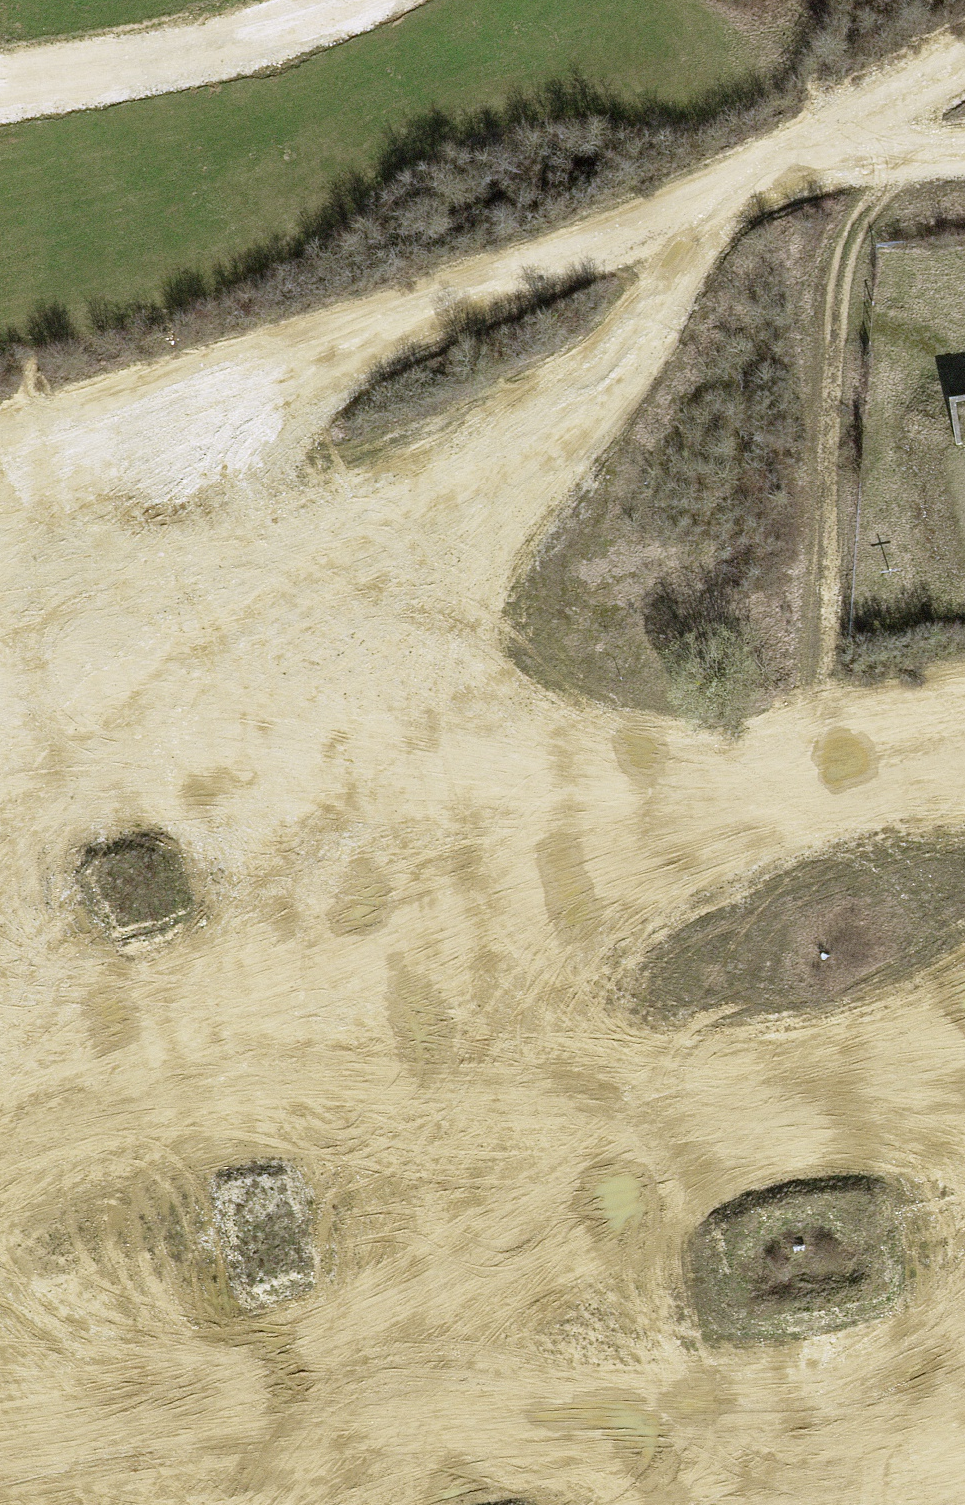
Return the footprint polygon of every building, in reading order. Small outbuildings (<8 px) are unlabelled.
[(954,414),(958,445),(964,444),(964,412),(954,414)]
